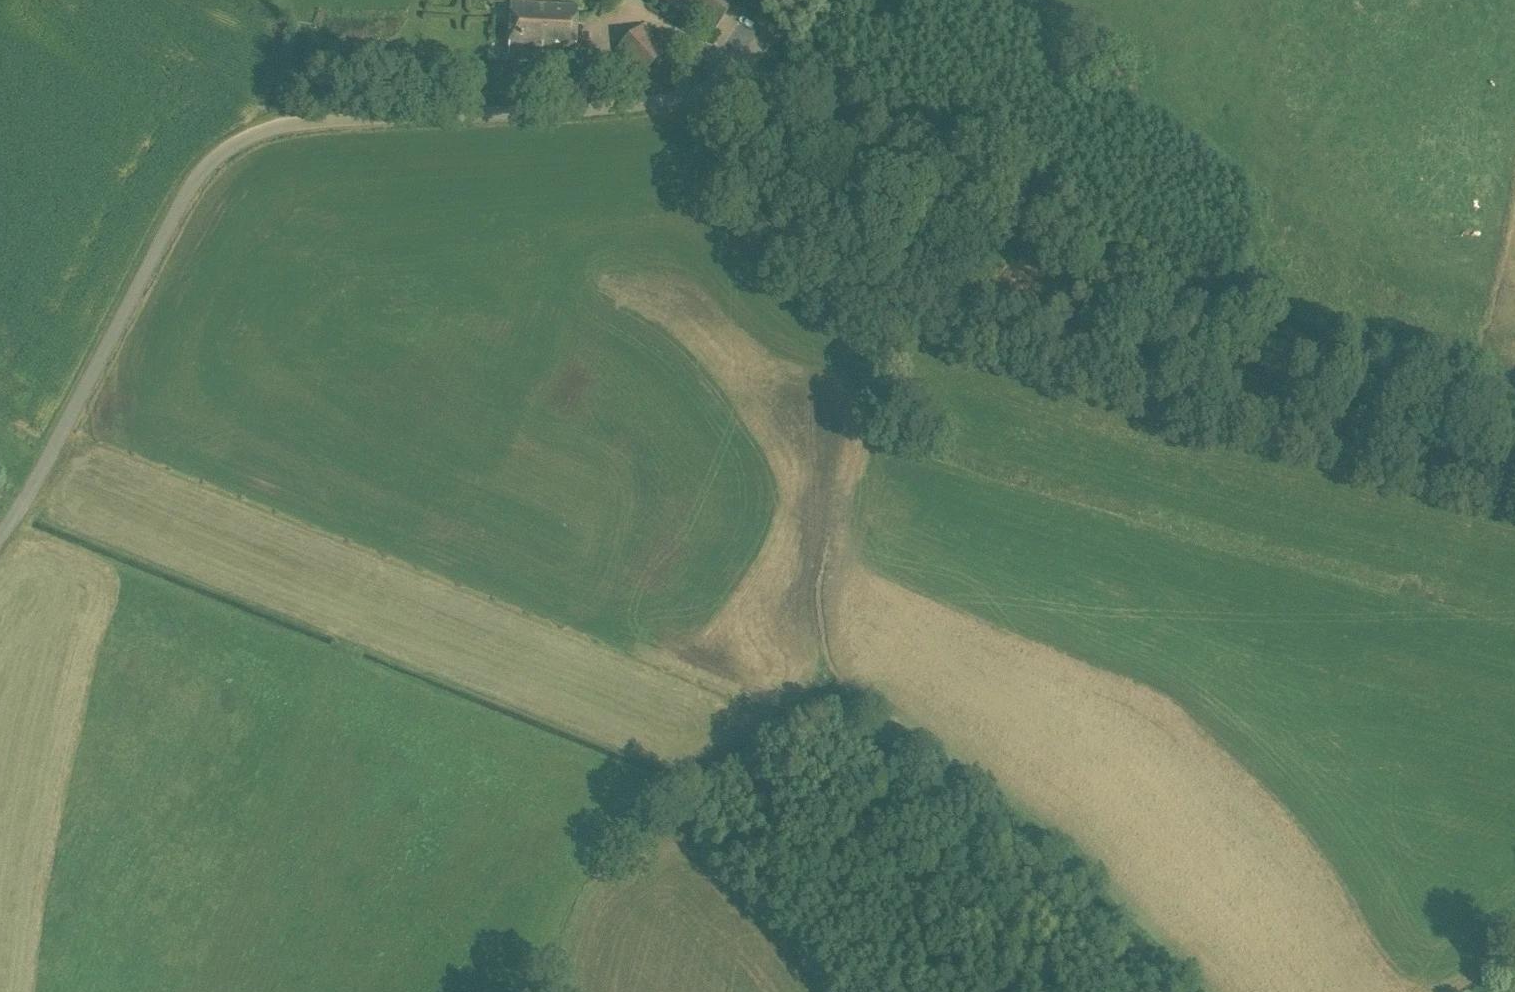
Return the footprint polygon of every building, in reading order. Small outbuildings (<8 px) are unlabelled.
[(734,2),(731,0),(674,0),(716,29),(734,2)] [(573,55),(575,7),(511,4),(509,57),(542,58),(542,53),(573,55)] [(638,79),(667,52),(643,26),(613,52),(638,79)]
